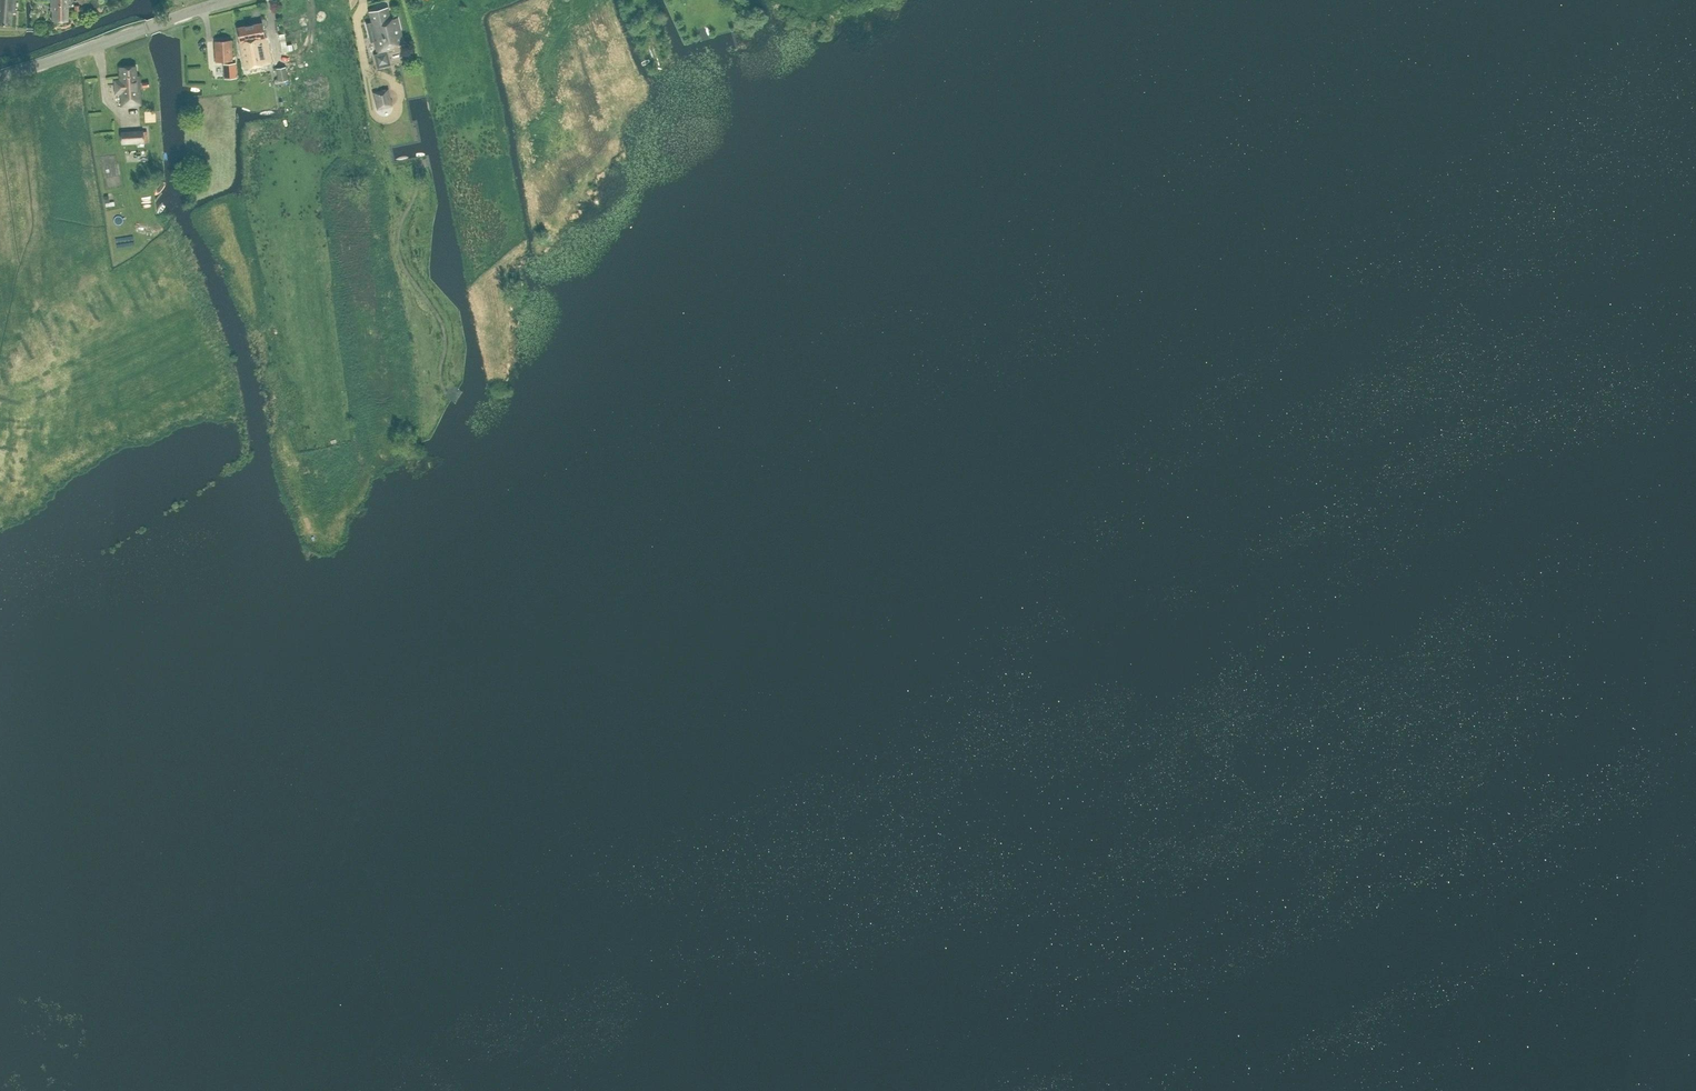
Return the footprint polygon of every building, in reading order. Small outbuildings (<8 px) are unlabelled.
[(15,0),(0,0),(0,24),(11,25),(12,13),(14,13),(15,0)] [(67,0),(50,0),(50,6),(52,6),(52,20),(67,20),(67,0)] [(390,61),(388,49),(394,48),(394,45),(402,43),(397,18),(390,20),(387,7),(370,11),(373,22),(371,22),(378,51),(379,51),(379,53),(378,53),(381,63),(390,61)] [(263,23),(238,27),(245,67),(269,62),(265,38),(265,37),(263,23)] [(284,34),(276,35),(276,36),(277,43),(278,44),(278,46),(286,45),(284,34)] [(215,41),(216,61),(233,60),(232,40),(215,41)] [(219,78),(219,62),(211,62),(210,78),(219,78)] [(224,64),(225,78),(237,77),(236,63),(224,64)] [(115,93),(121,93),(121,106),(141,105),(140,76),(137,76),(136,66),(120,67),(120,84),(115,84),(115,93)] [(277,68),(279,81),(288,80),(286,67),(277,68)] [(392,105),(388,89),(374,92),(378,108),(392,105)] [(121,131),(122,142),(122,144),(144,143),(144,141),(148,140),(147,131),(143,131),(143,129),(121,131)] [(141,151),(122,151),(122,161),(141,160),(141,151)]
